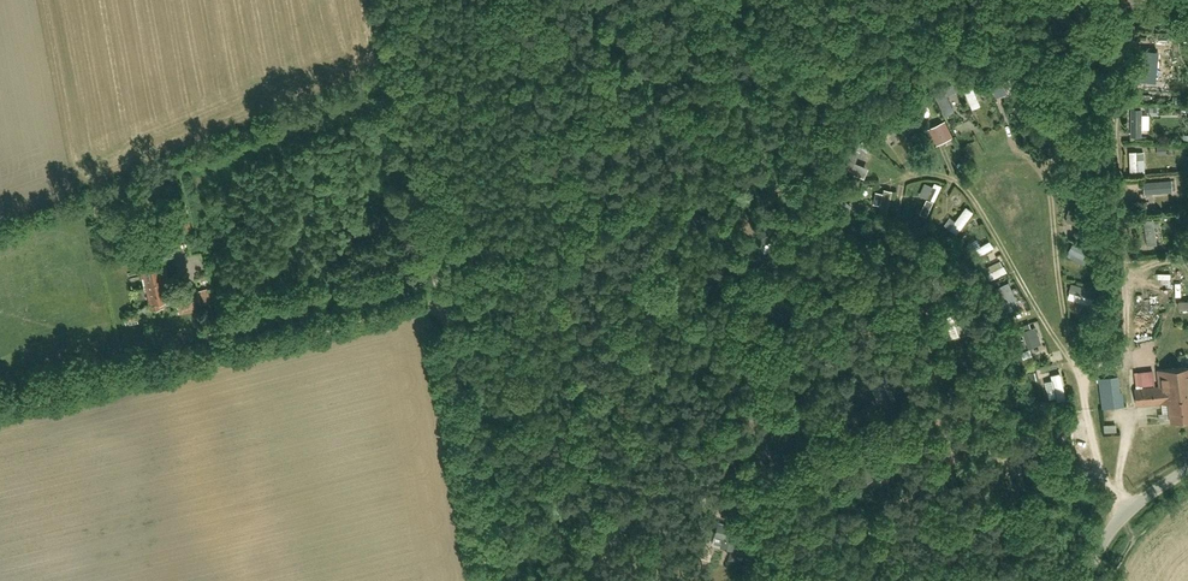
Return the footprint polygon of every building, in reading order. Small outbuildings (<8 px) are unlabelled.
[(1146,47),(1147,64),(1172,63),(1171,46),(1146,47)] [(1140,76),(1140,89),(1162,89),(1162,75),(1140,76)] [(963,83),(971,104),(986,99),(978,77),(963,83)] [(948,83),(932,91),(945,117),(961,110),(948,83)] [(1127,116),(1128,140),(1145,139),(1144,115),(1127,116)] [(924,131),(933,149),(948,141),(939,124),(924,131)] [(887,126),(878,135),(896,152),(905,142),(887,126)] [(1129,154),(1129,175),(1147,175),(1147,154),(1129,154)] [(1058,183),(1063,196),(1083,188),(1078,175),(1058,183)] [(1142,185),(1143,197),(1171,196),(1170,183),(1142,185)] [(880,187),(870,204),(881,210),(890,193),(880,187)] [(949,203),(938,222),(951,229),(962,211),(949,203)] [(1146,223),(1147,250),(1163,249),(1161,223),(1146,223)] [(981,238),(965,250),(975,263),(991,251),(981,238)] [(1072,245),(1065,261),(1081,268),(1088,252),(1072,245)] [(139,271),(149,312),(171,307),(161,266),(139,271)] [(1072,285),(1068,297),(1092,305),(1096,293),(1072,285)] [(1009,286),(993,298),(1003,311),(1019,299),(1009,286)] [(175,295),(180,318),(206,313),(201,289),(175,295)] [(1161,409),(1162,422),(1187,420),(1187,369),(1159,371),(1159,374),(1132,376),(1134,411),(1161,409)] [(1101,383),(1102,412),(1123,412),(1122,383),(1101,383)]
